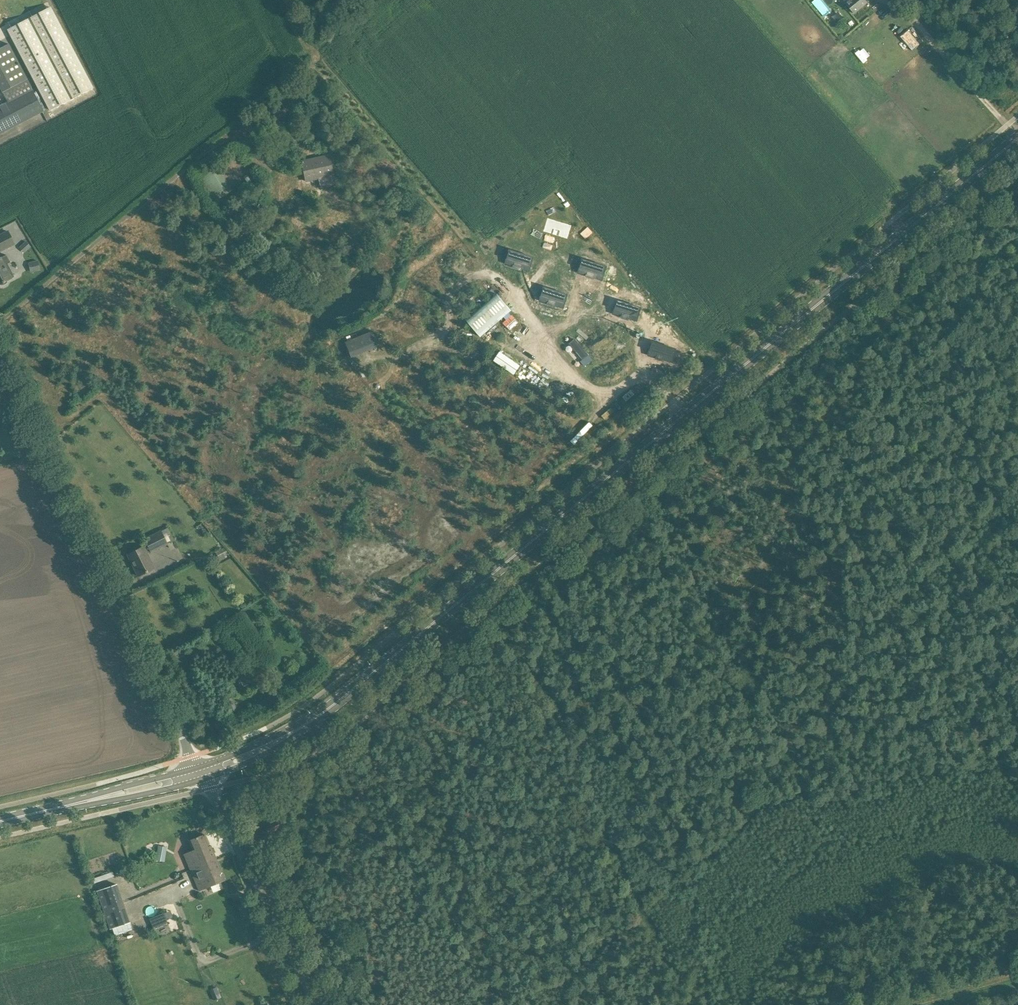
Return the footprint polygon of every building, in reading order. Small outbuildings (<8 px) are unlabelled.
[(16,0),(7,0),(15,16),(23,13),(16,0)] [(26,11),(33,7),(30,0),(21,0),(26,11)] [(866,0),(851,0),(847,4),(855,14),(868,3),(866,0)] [(7,30),(49,111),(93,88),(51,7),(7,30)] [(0,48),(0,89),(1,92),(26,79),(8,44),(0,48)] [(31,117),(43,111),(43,110),(34,94),(32,90),(7,103),(0,107),(0,134),(31,117)] [(302,162),(306,181),(334,175),(329,155),(302,162)] [(544,231),(568,239),(572,225),(548,218),(544,231)] [(1,252),(16,244),(9,230),(0,234),(0,250),(1,252)] [(506,263),(530,271),(534,257),(510,250),(506,263)] [(10,278),(4,266),(7,264),(3,256),(0,258),(0,283),(10,278)] [(583,259),(578,272),(603,280),(607,266),(583,259)] [(564,308),(568,294),(544,287),(540,300),(564,308)] [(481,337),(511,310),(497,294),(467,320),(481,337)] [(618,300),(613,313),(637,321),(642,308),(618,300)] [(372,331),(344,342),(351,358),(378,346),(372,331)] [(573,337),(567,343),(581,359),(588,353),(573,337)] [(672,362),(677,349),(652,341),(648,355),(672,362)] [(521,366),(500,352),(495,360),(515,374),(521,366)] [(155,568),(148,554),(169,543),(164,531),(146,539),(150,546),(145,548),(144,546),(128,554),(138,576),(155,568)] [(226,700),(231,711),(236,709),(231,697),(226,700)] [(266,826),(269,833),(281,827),(278,820),(266,826)] [(188,863),(191,870),(217,859),(211,845),(209,846),(204,834),(189,840),(193,850),(184,854),(188,863)] [(157,849),(155,859),(164,861),(166,851),(157,849)] [(217,859),(191,870),(199,891),(216,884),(225,880),(217,859)] [(112,872),(92,877),(95,888),(115,883),(112,872)] [(97,891),(111,929),(130,922),(117,884),(97,891)] [(250,903),(244,906),(247,917),(254,914),(250,903)] [(149,919),(154,930),(169,924),(164,913),(151,918),(149,919)] [(216,987),(209,989),(214,1000),(220,997),(216,987)]
